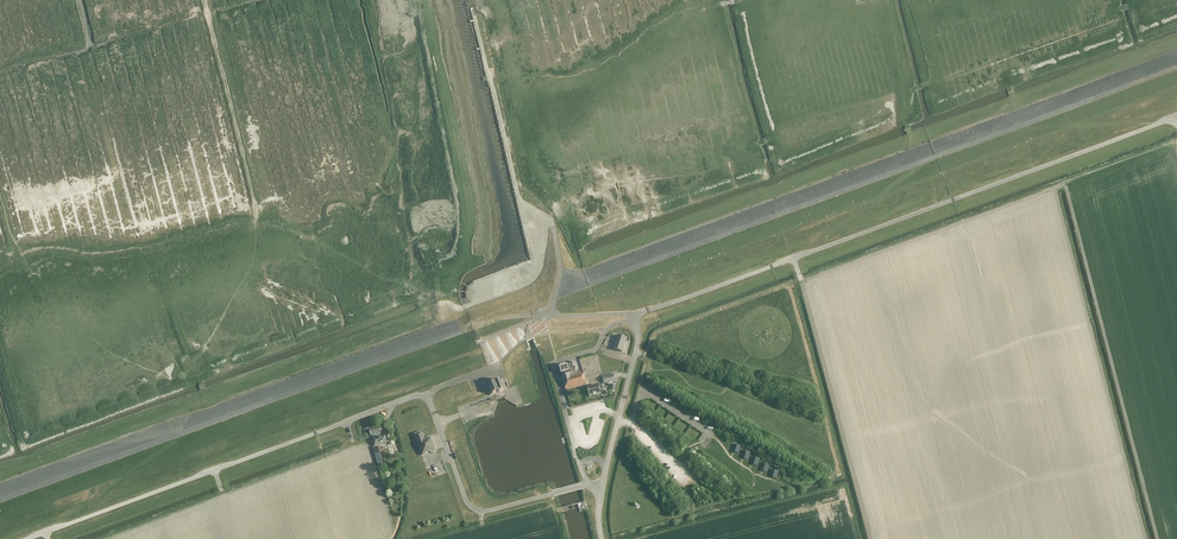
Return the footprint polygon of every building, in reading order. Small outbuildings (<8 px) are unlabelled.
[(613,348),(622,351),(626,338),(617,335),(613,348)] [(596,372),(601,371),(597,355),(581,358),(586,378),(597,375),(596,372)] [(559,367),(561,375),(559,376),(560,381),(563,380),(565,389),(586,384),(583,371),(576,373),(573,361),(570,362),(570,364),(559,367)] [(602,376),(604,384),(615,381),(613,374),(602,376)] [(507,389),(503,378),(496,381),(494,380),(493,382),(486,384),(490,395),(507,389)] [(603,387),(602,383),(587,387),(589,396),(600,393),(599,388),(603,387)] [(380,426),(369,429),(369,430),(371,437),(372,436),(373,438),(379,436),(379,434),(382,433),(380,426)] [(431,437),(424,439),(421,431),(414,434),(422,455),(427,453),(426,452),(430,450),(431,452),(435,450),(431,437)] [(373,438),(372,438),(375,446),(387,442),(385,434),(379,436),(373,438)] [(383,464),(379,451),(374,453),(378,466),(383,464)]
